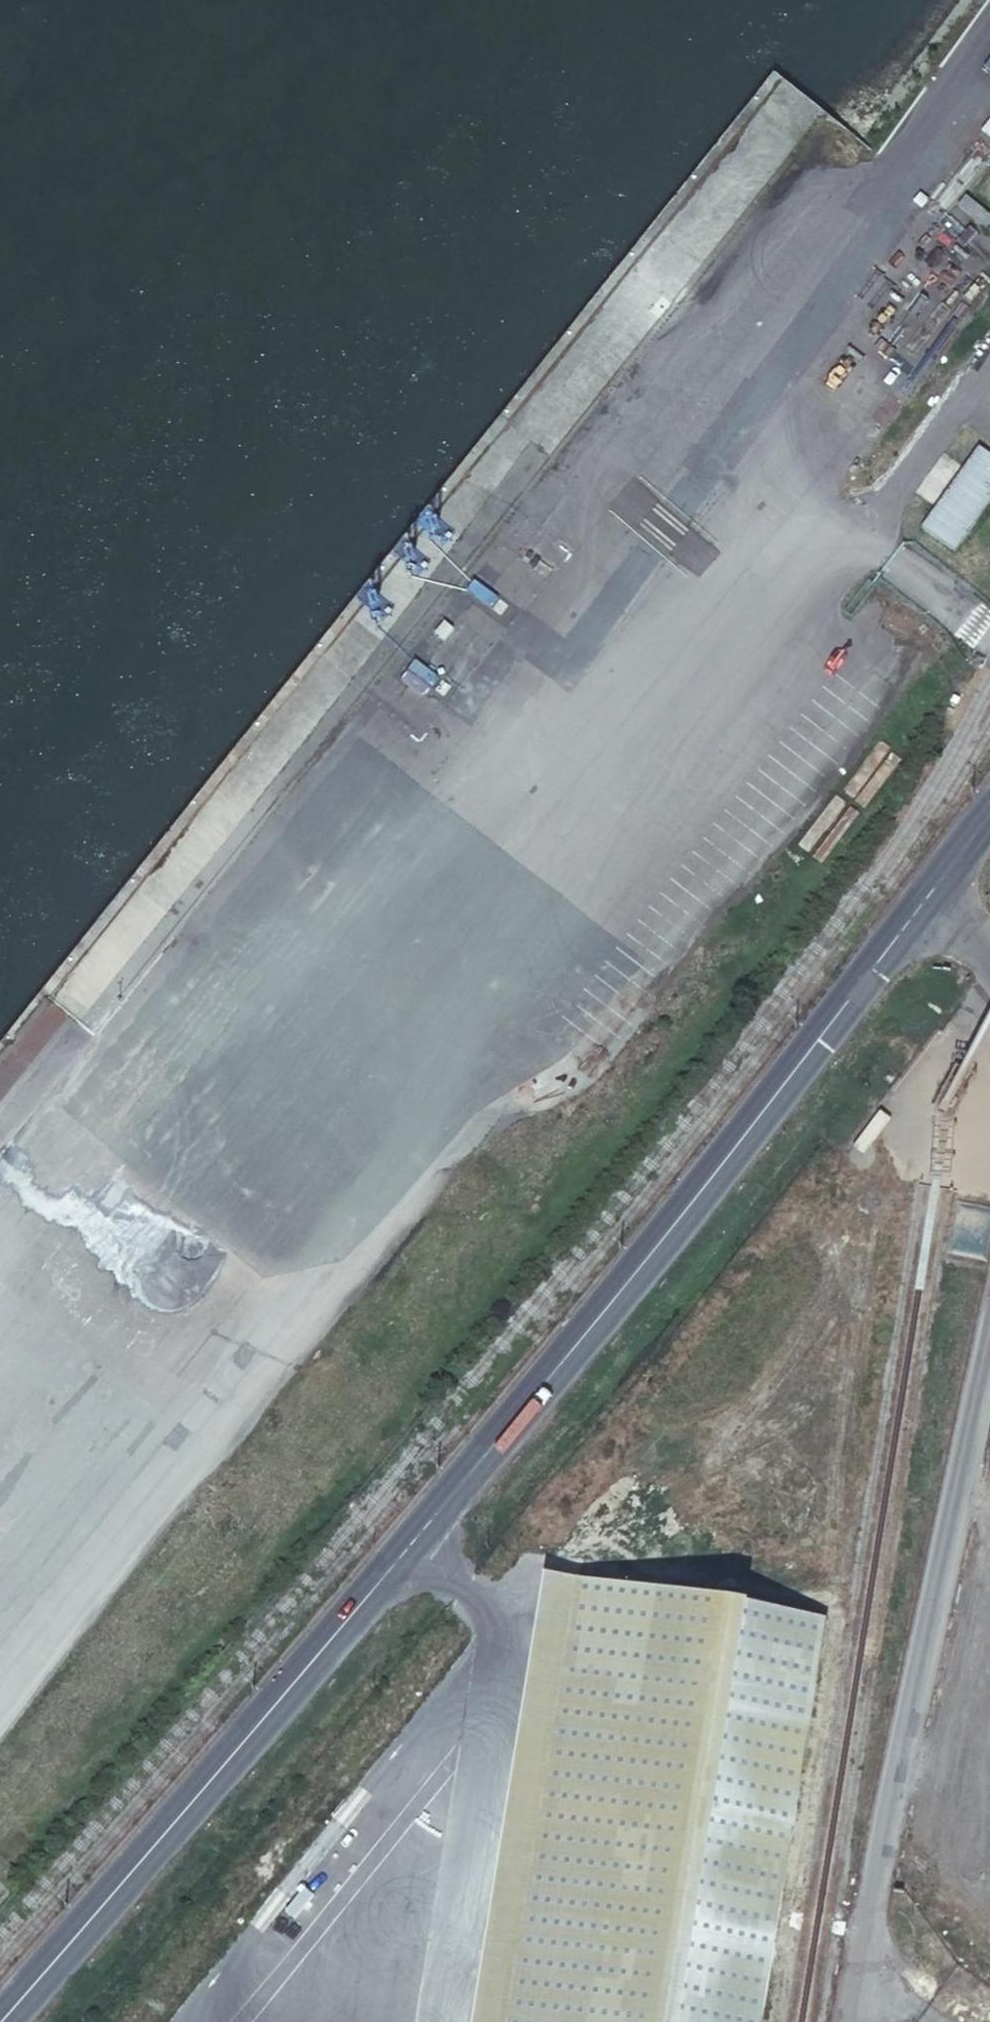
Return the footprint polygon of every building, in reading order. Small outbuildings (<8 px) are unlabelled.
[(921,528),(954,551),(989,499),(989,454),(979,446),(921,528)] [(930,1142),(925,1199),(933,1199),(949,1200),(952,1143),(938,1142),(930,1142)] [(497,2021),(758,2021),(824,1619),(569,1578),(497,2021)]
